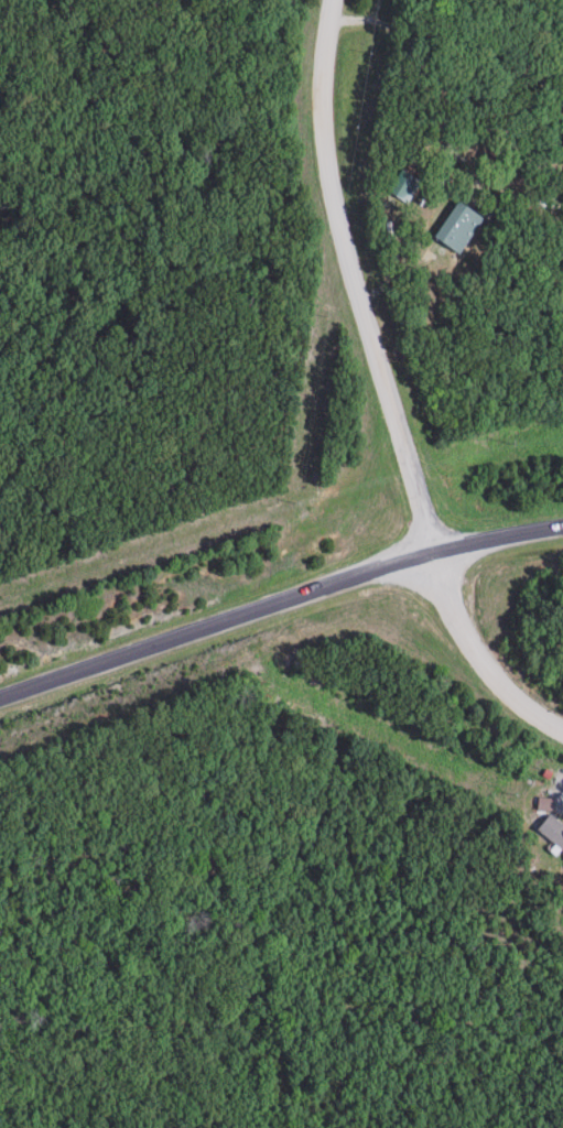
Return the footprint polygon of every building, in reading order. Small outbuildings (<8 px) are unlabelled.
[(390,190),(410,204),(425,183),(405,169),(390,190)] [(463,255),(488,220),(464,202),(438,237),(463,255)]
